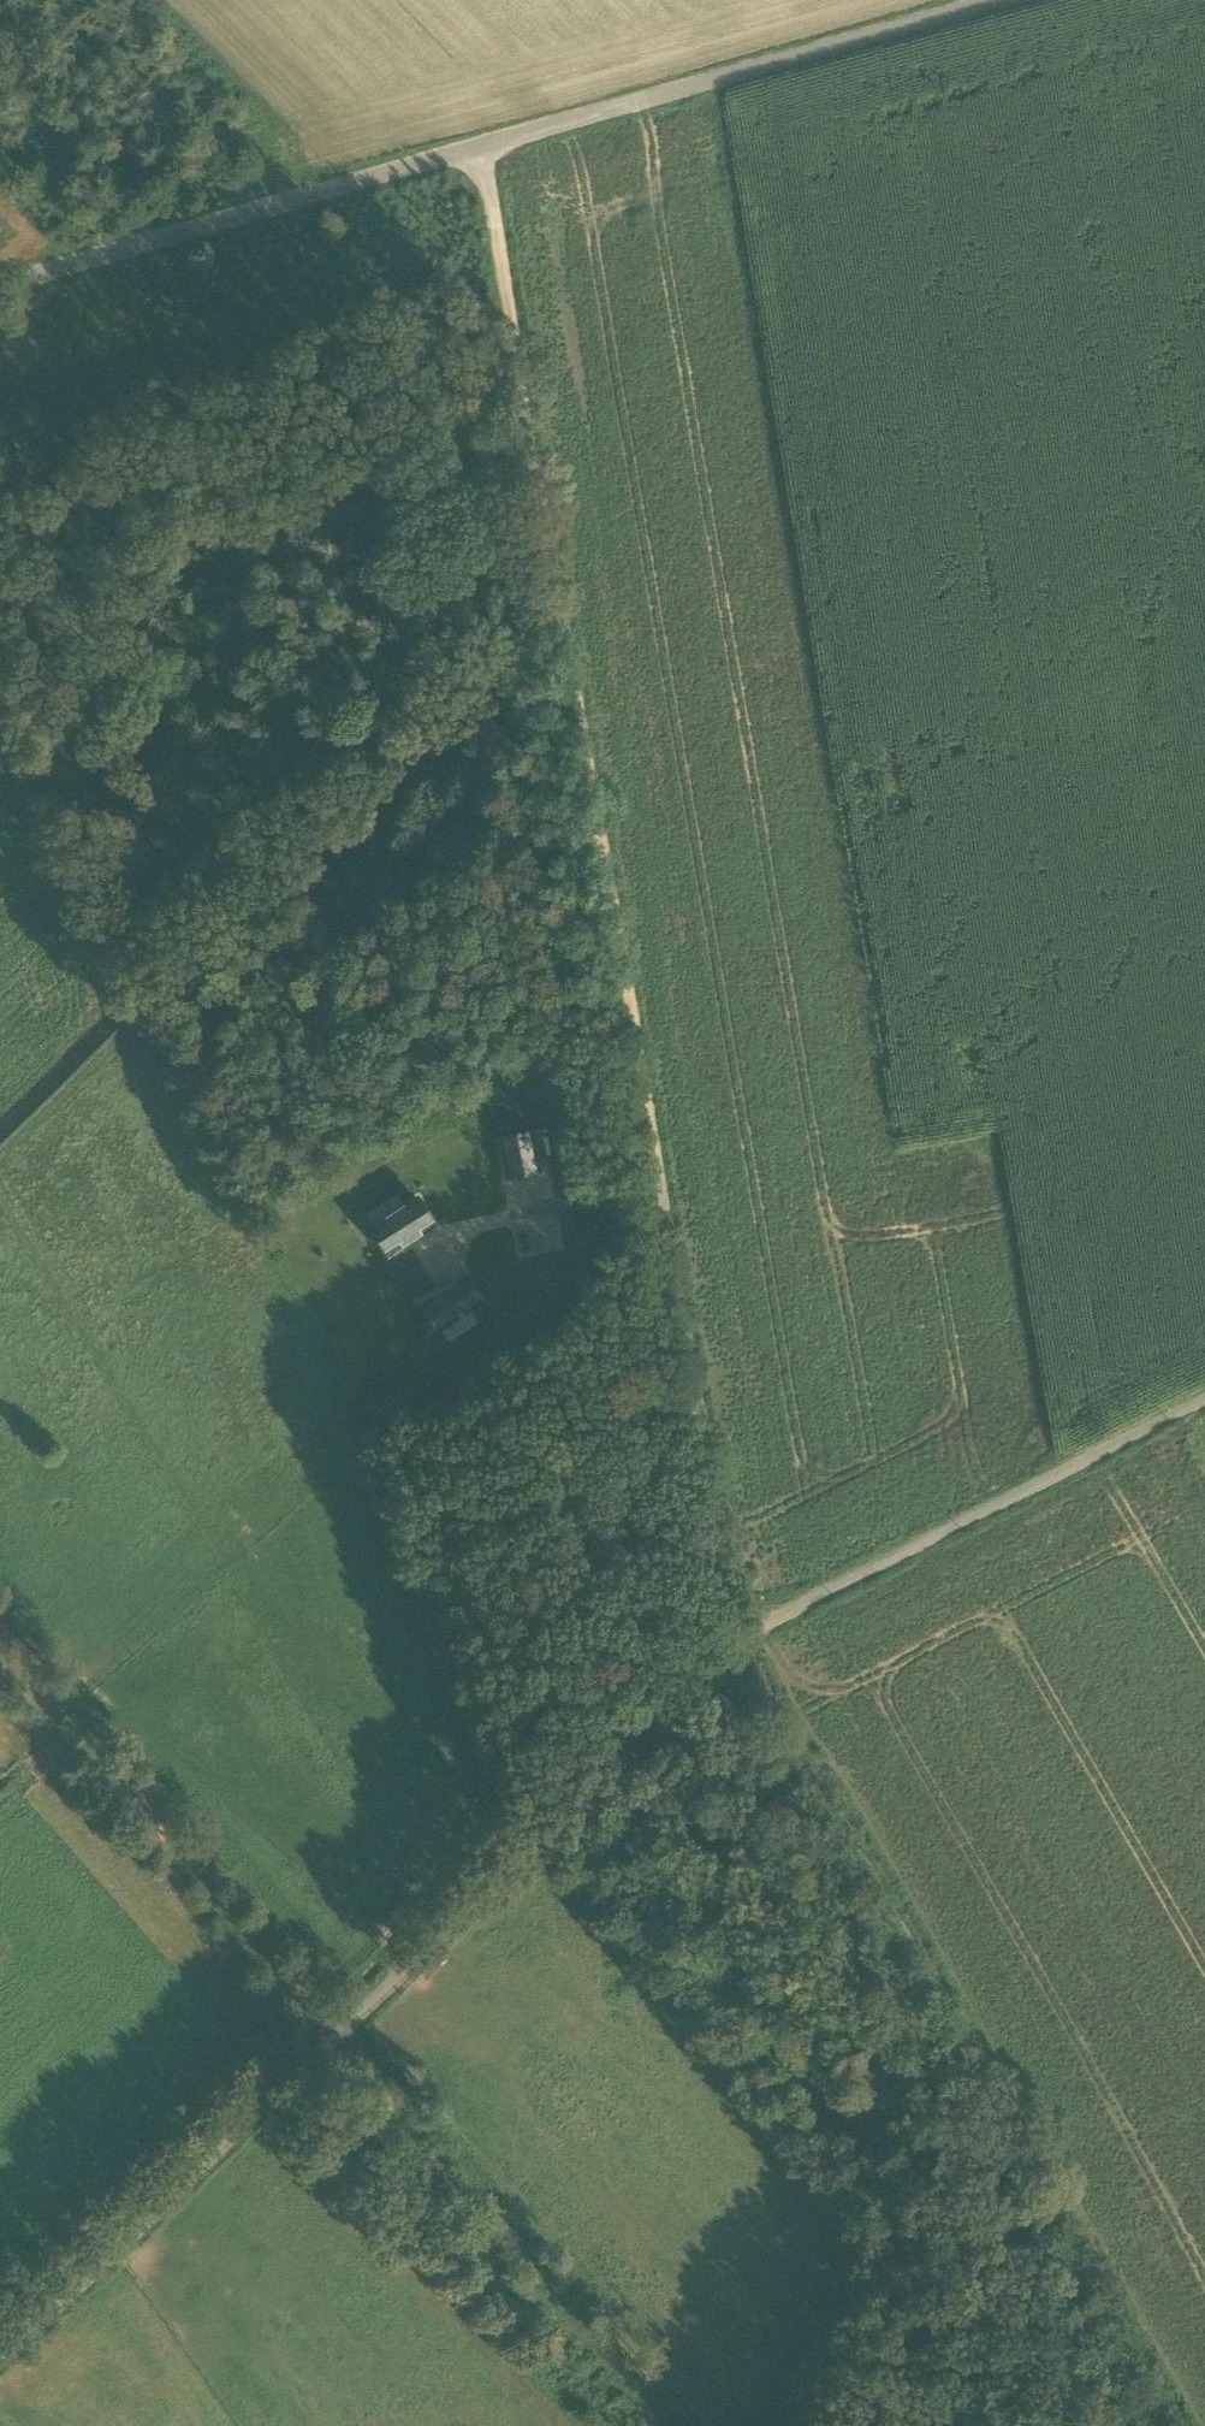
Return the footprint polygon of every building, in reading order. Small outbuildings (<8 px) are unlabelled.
[(538,1171),(531,1133),(500,1139),(507,1177),(538,1171)] [(367,1213),(375,1225),(403,1207),(395,1195),(367,1213)] [(371,1228),(388,1254),(434,1225),(417,1198),(403,1207),(375,1225),(371,1228)] [(420,1305),(437,1331),(441,1329),(470,1310),(483,1302),(467,1275),(420,1305)] [(470,1310),(441,1329),(448,1341),(477,1322),(470,1310)]
